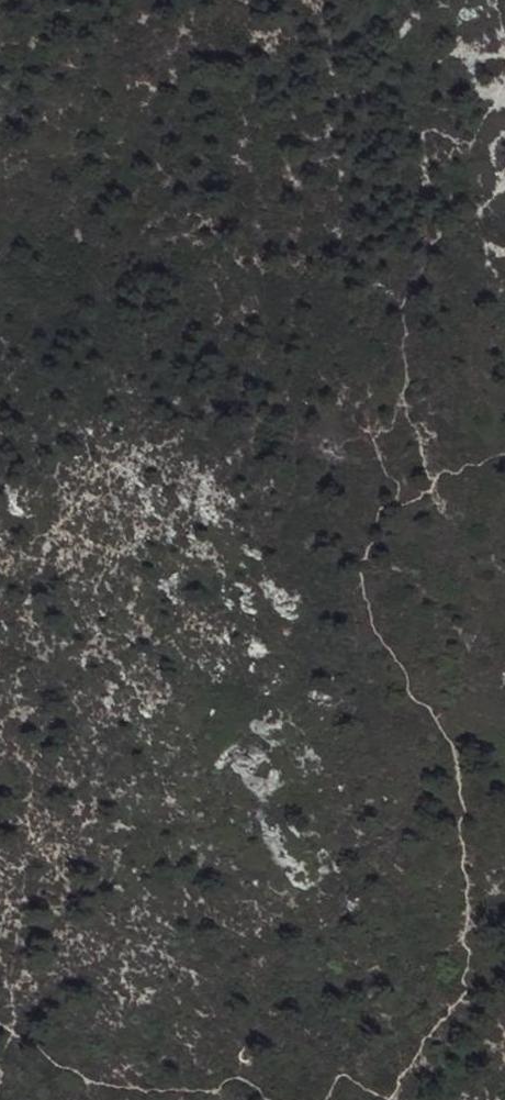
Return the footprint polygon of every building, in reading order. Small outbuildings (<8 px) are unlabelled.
[(243,1033),(231,1041),(239,1055),(253,1043),(243,1033)]
